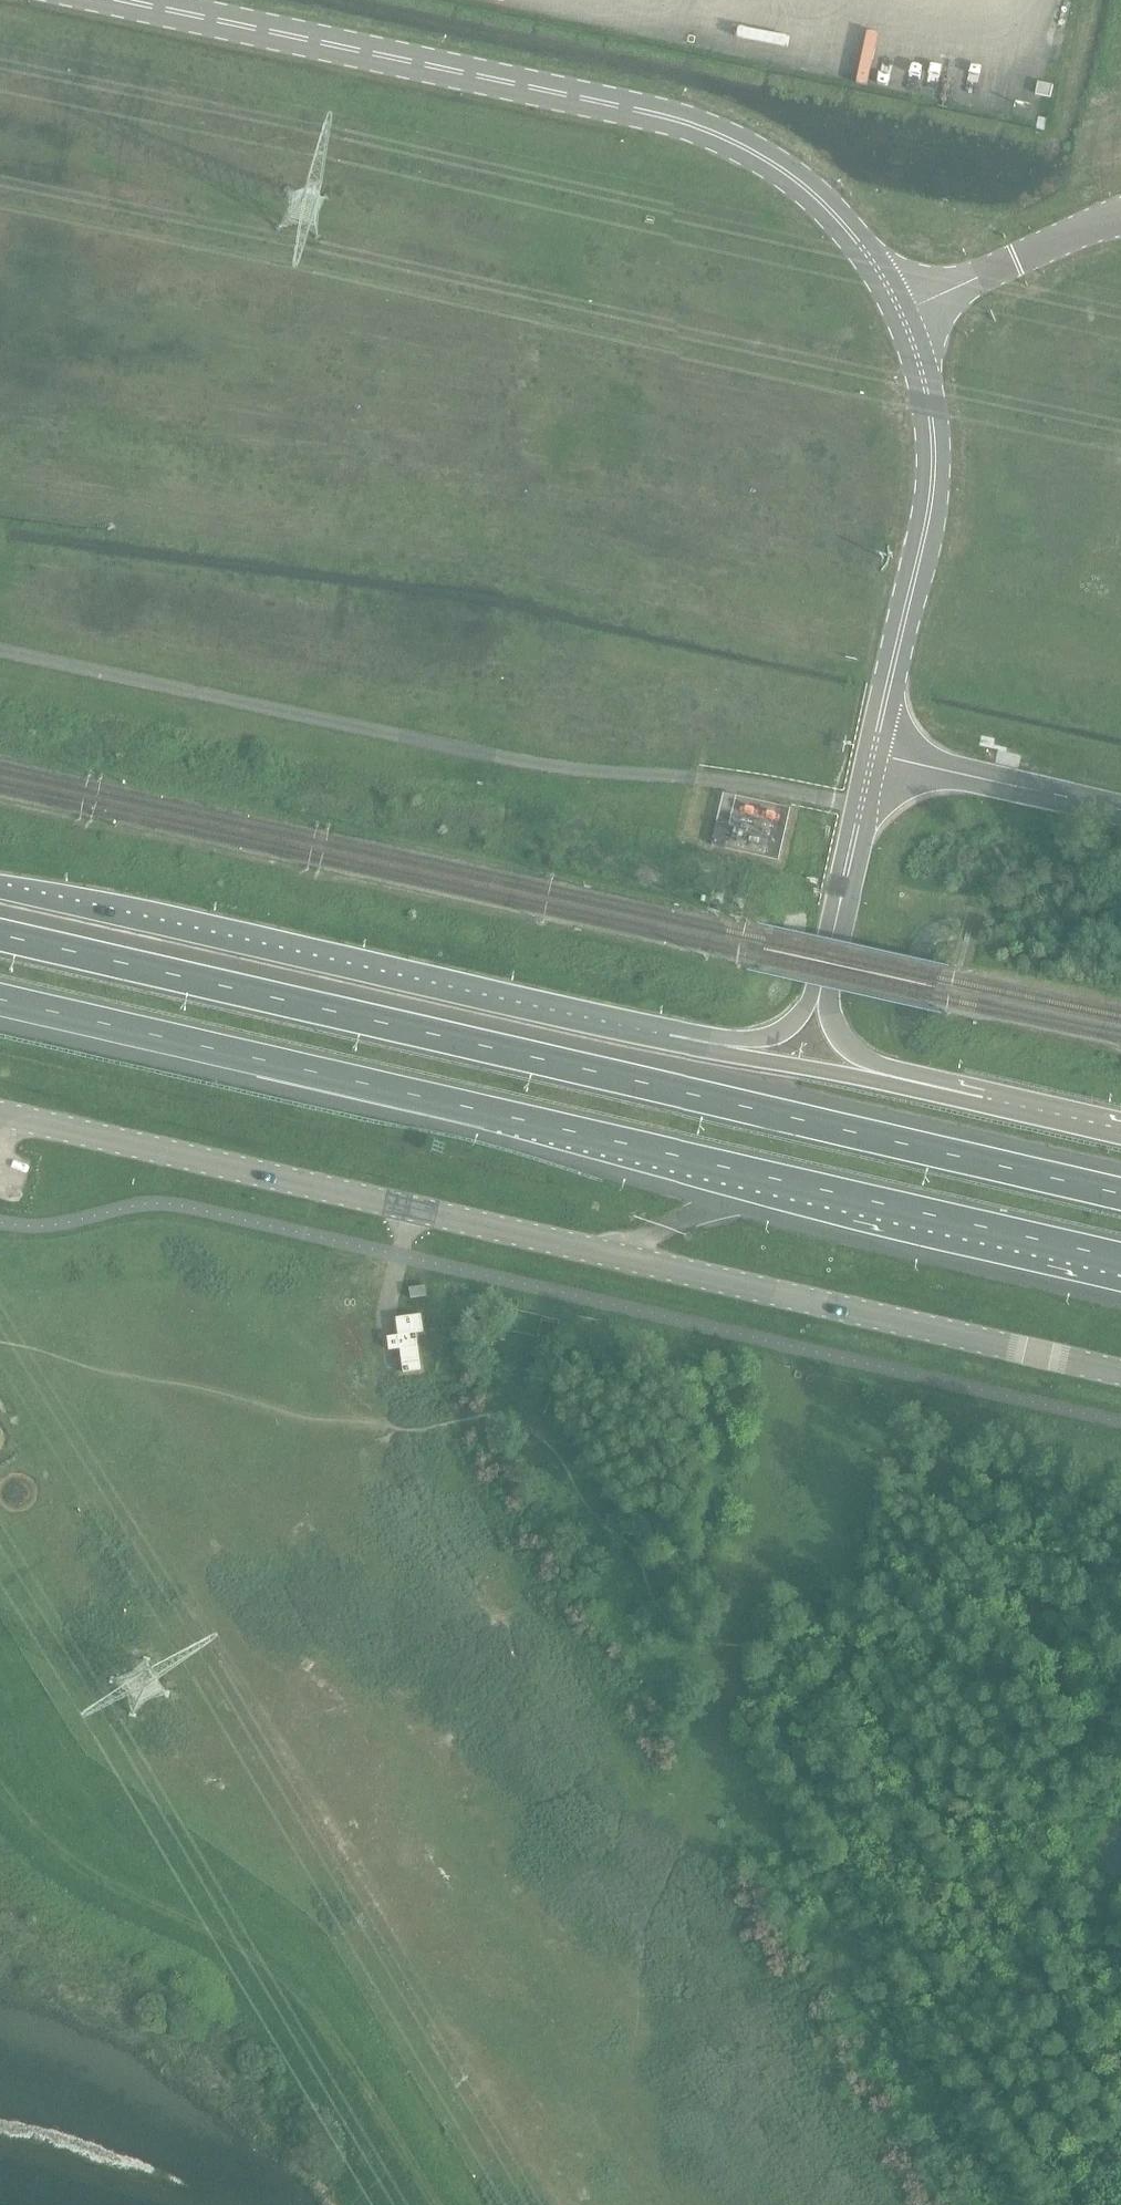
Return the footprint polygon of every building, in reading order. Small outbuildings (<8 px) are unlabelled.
[(426,1296),(424,1285),(408,1288),(410,1299),(426,1296)] [(420,1370),(415,1334),(423,1332),(420,1314),(395,1318),(397,1336),(386,1337),(388,1351),(399,1349),(402,1373),(420,1370)]
